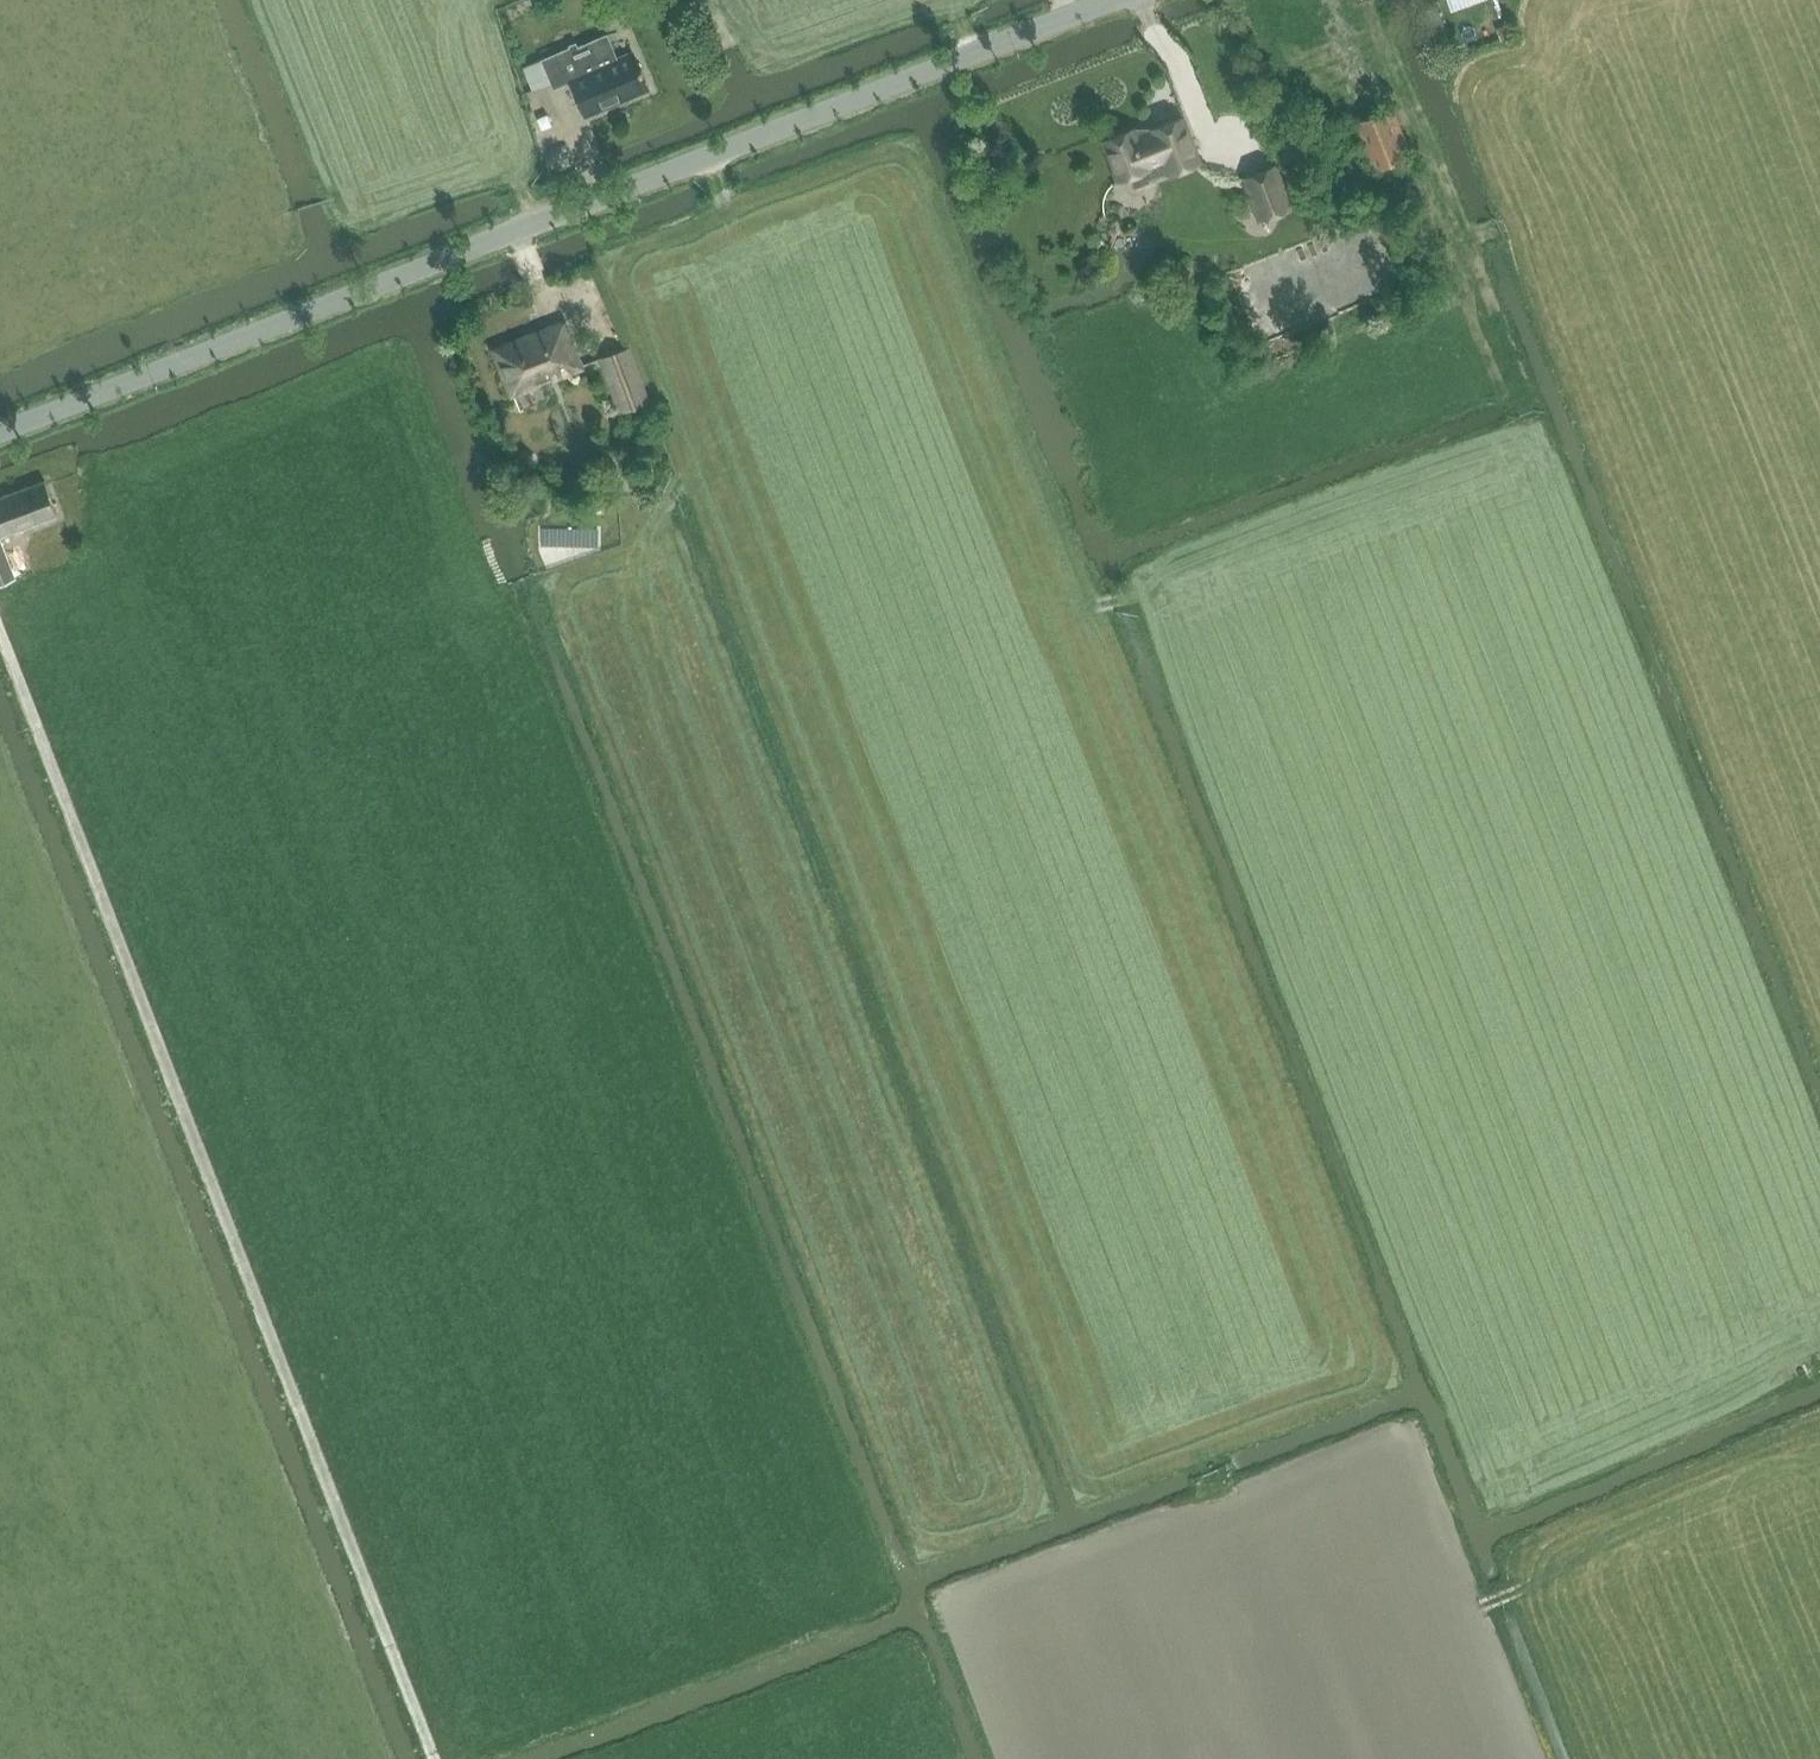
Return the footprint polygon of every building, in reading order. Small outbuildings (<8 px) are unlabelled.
[(1508,21),(1497,25),(1502,38),(1513,34),(1508,21)] [(570,46),(541,59),(551,81),(554,87),(571,79),(582,106),(586,115),(602,109),(649,88),(633,51),(617,58),(606,33),(579,45),(577,41),(569,44),(570,46)] [(1371,169),(1411,153),(1393,106),(1353,121),(1371,169)] [(542,130),(552,126),(548,115),(538,118),(542,130)] [(1200,162),(1183,117),(1155,128),(1155,131),(1138,138),(1134,128),(1105,139),(1122,183),(1133,179),(1136,186),(1200,162)] [(1276,165),(1252,174),(1244,177),(1260,219),(1291,207),(1276,165)] [(513,392),(580,367),(563,324),(496,350),(513,392)] [(631,347),(607,355),(627,408),(650,399),(646,388),(631,347)] [(58,515),(44,478),(0,495),(0,584),(17,578),(1,537),(58,515)]
